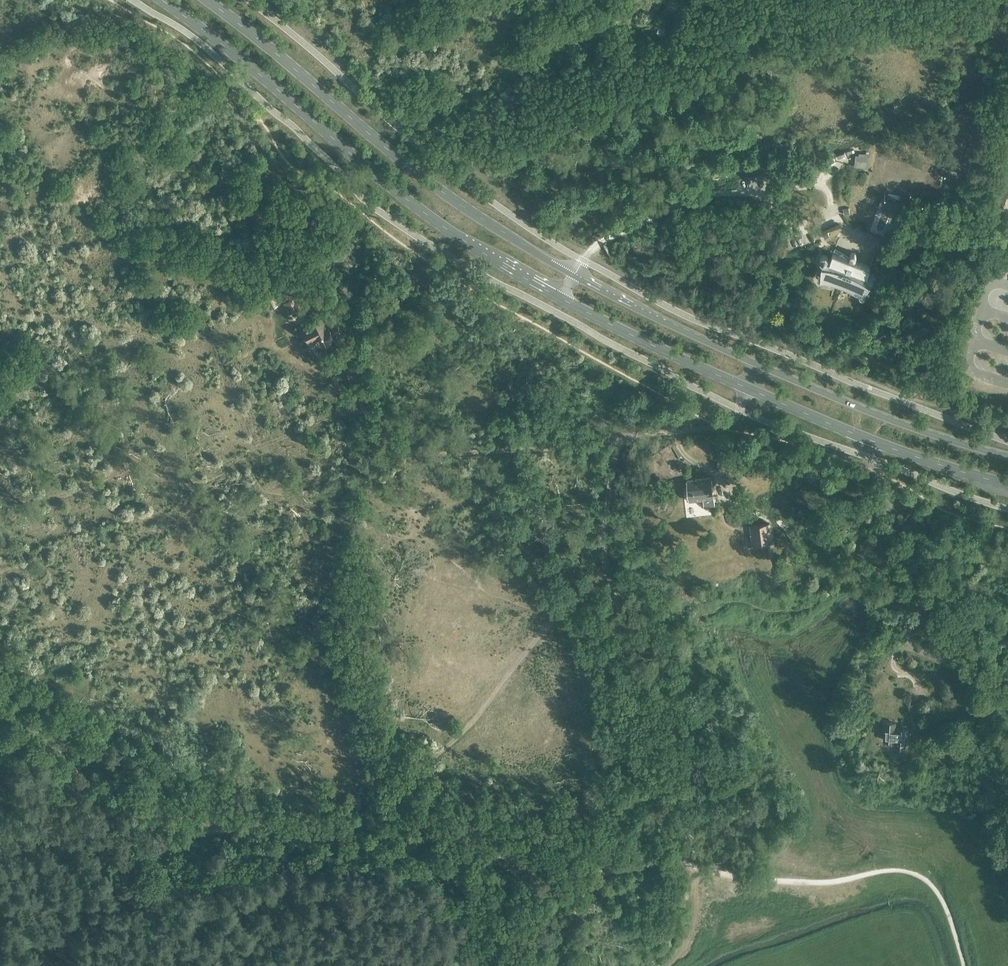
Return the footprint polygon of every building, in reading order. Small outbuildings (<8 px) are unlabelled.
[(856,152),(855,166),(869,167),(869,152),(856,152)] [(1004,204),(1007,193),(1007,173),(998,200),(998,201),(997,201),(998,201),(1004,204)] [(938,195),(940,187),(930,185),(928,193),(938,195)] [(891,231),(899,201),(881,196),(873,226),(891,231)] [(861,297),(862,297),(863,297),(864,297),(866,296),(866,294),(866,292),(865,291),(871,283),(872,285),(875,281),(874,281),(876,280),(876,279),(877,277),(876,275),(874,274),(873,274),(871,274),(870,274),(870,275),(869,275),(867,274),(870,267),(833,253),(830,260),(828,259),(828,258),(828,257),(827,256),(825,255),(824,255),(823,255),(821,256),(821,257),(820,258),(820,260),(820,264),(822,265),(821,274),(820,274),(819,274),(818,276),(817,277),(817,278),(817,279),(818,280),(819,280),(819,281),(820,281),(821,281),(822,281),(824,279),(824,278),(831,280),(838,282),(846,284),(851,287),(860,292),(859,293),(859,294),(859,295),(860,295),(860,296),(861,297)] [(353,292),(345,284),(337,292),(346,300),(353,292)] [(265,300),(270,309),(278,305),(273,296),(265,300)] [(283,302),(289,314),(301,308),(295,297),(283,302)] [(301,329),(308,343),(315,339),(318,345),(333,338),(327,324),(325,325),(321,317),(307,324),(308,325),(301,329)] [(689,501),(703,499),(704,506),(715,504),(714,497),(711,476),(686,479),(689,501)] [(752,527),(753,541),(773,539),(772,524),(752,527)] [(894,746),(905,747),(906,729),(895,728),(895,722),(885,721),(884,740),(895,741),(894,746)] [(950,729),(947,721),(931,727),(934,735),(950,729)] [(944,740),(936,742),(938,748),(940,752),(947,749),(944,740)]
